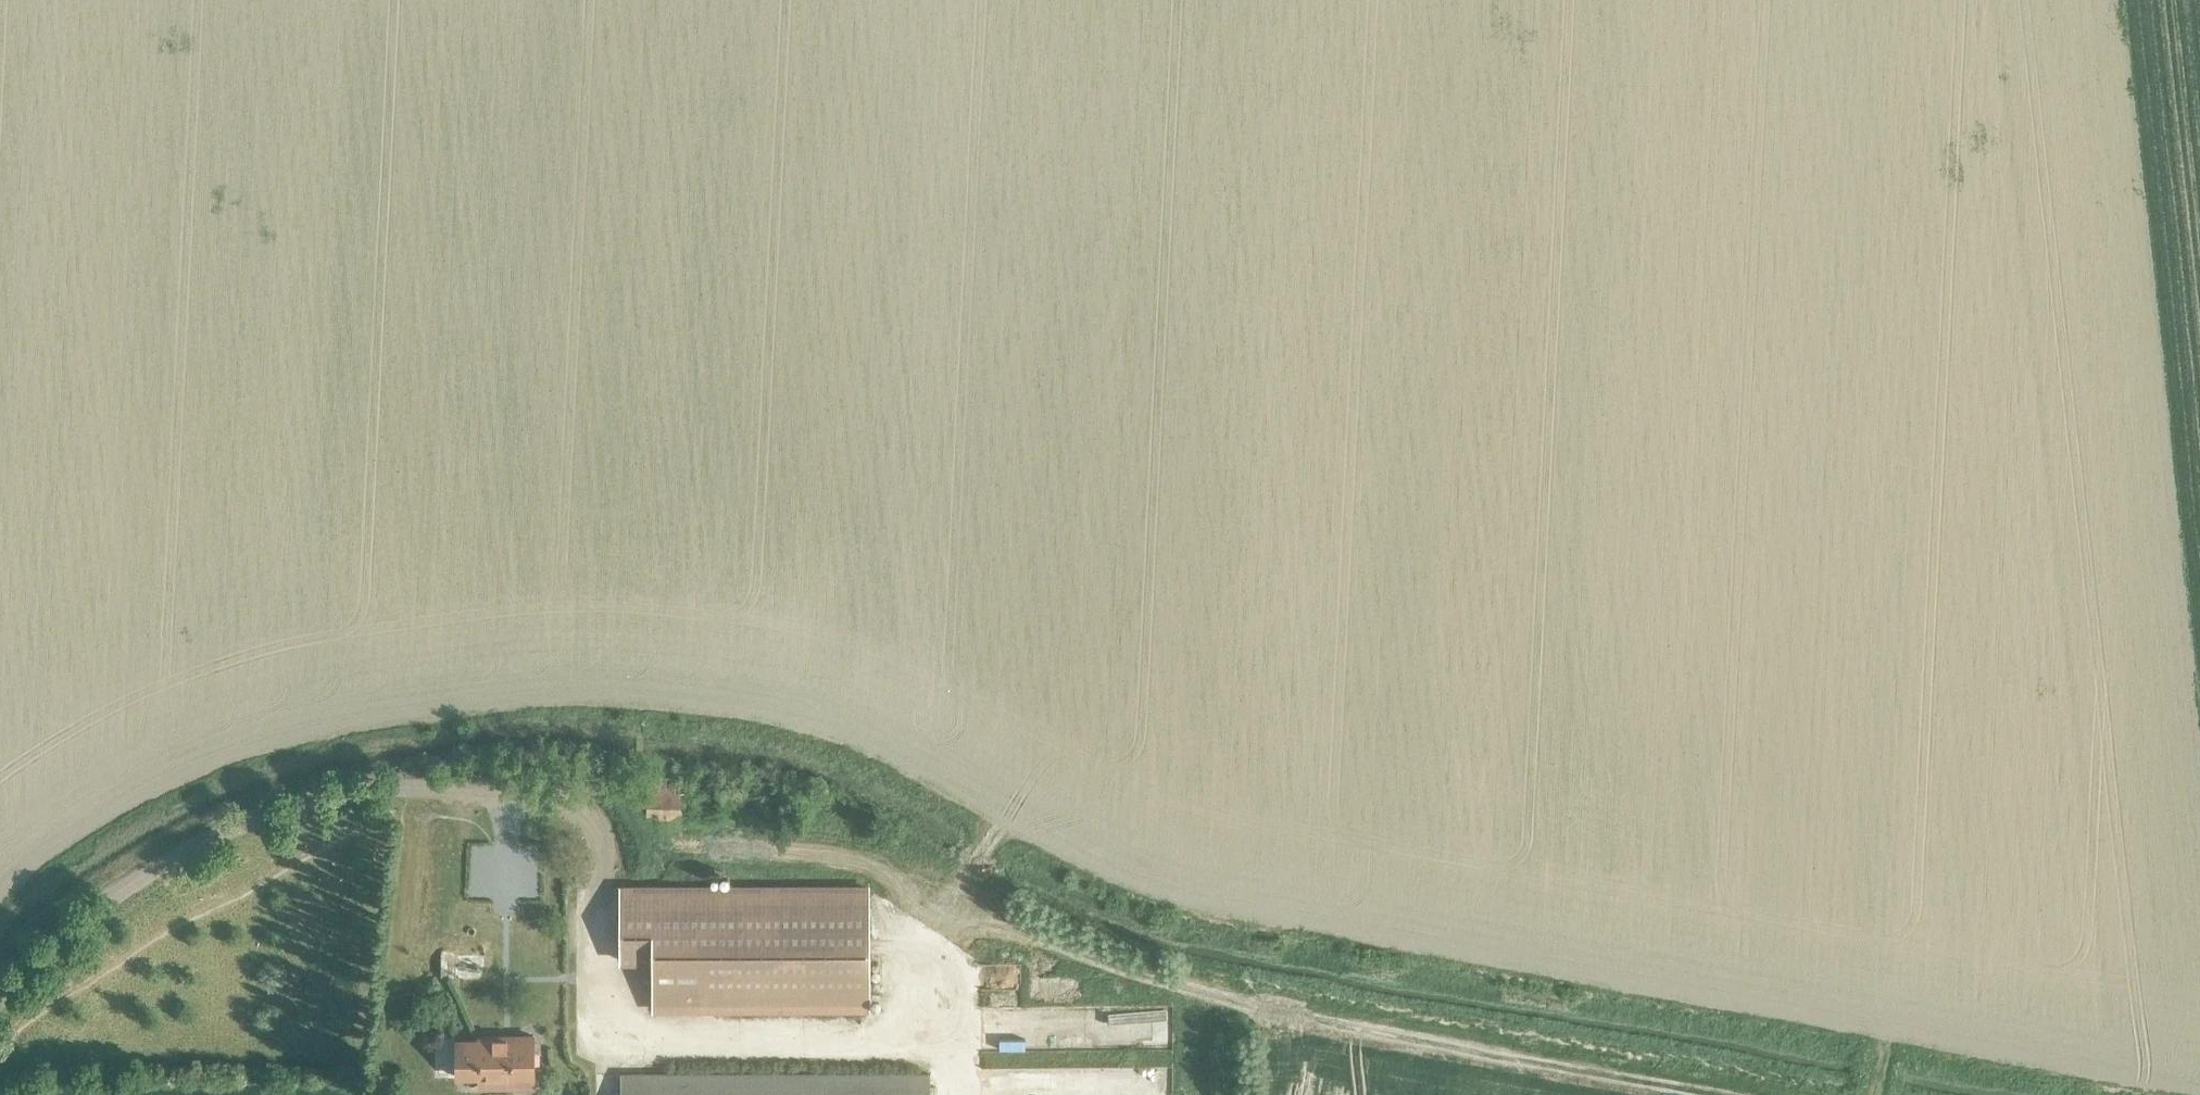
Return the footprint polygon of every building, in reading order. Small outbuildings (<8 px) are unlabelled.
[(718,815),(718,790),(676,790),(676,775),(647,774),(647,814),(718,815)] [(870,1007),(870,887),(621,889),(621,959),(653,959),(653,1008),(870,1007)] [(982,990),(982,1003),(1011,1002),(1011,990),(982,990)] [(1010,1046),(1009,1025),(1023,1025),(1023,1009),(982,1009),(982,1046),(1010,1046)] [(535,1086),(535,1036),(480,1036),(480,1040),(458,1040),(458,1076),(481,1076),(481,1087),(535,1086)] [(932,1073),(622,1074),(622,1094),(932,1094),(932,1073)]
